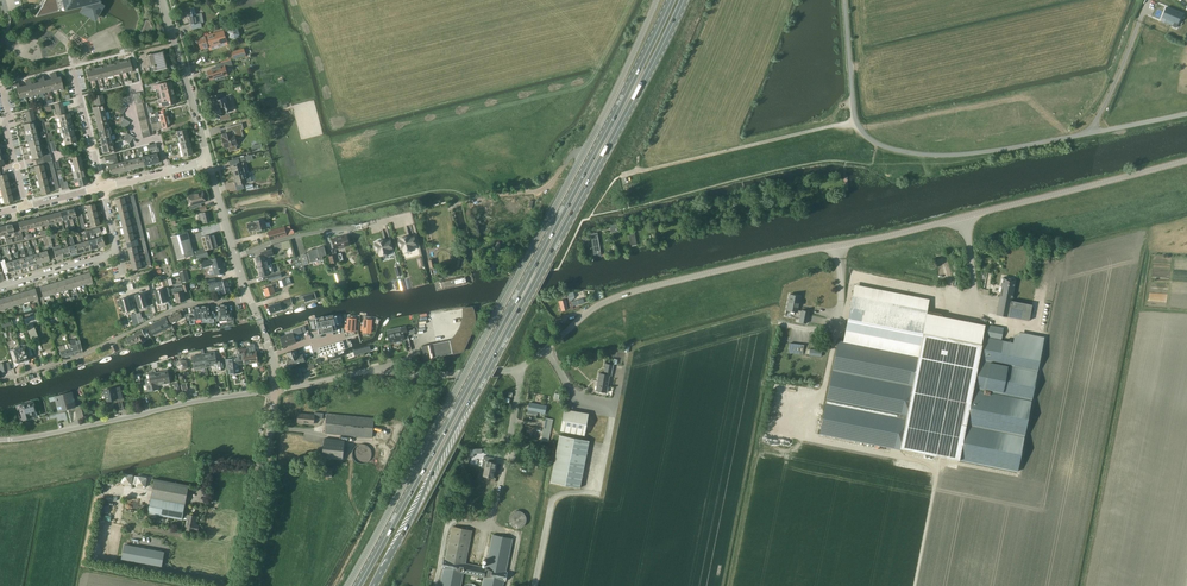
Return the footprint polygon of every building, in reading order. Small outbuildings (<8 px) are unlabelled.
[(35,16),(83,4),(79,12),(95,21),(104,5),(97,1),(99,0),(45,0),(42,5),(40,8),(35,16)] [(1166,5),(1163,15),(1175,19),(1173,24),(1177,26),(1182,12),(1166,5)] [(194,7),(179,11),(181,18),(190,15),(193,30),(199,29),(199,27),(202,27),(201,23),(204,22),(202,13),(199,13),(196,14),(194,7)] [(239,36),(237,27),(228,29),(230,37),(239,36)] [(68,30),(65,33),(74,42),(77,39),(68,30)] [(202,49),(227,41),(224,30),(198,38),(202,49)] [(231,51),(233,58),(246,55),(244,48),(231,51)] [(154,71),(167,68),(162,51),(148,54),(151,66),(153,66),(154,71)] [(126,60),(123,61),(126,72),(132,70),(131,68),(129,58),(126,58),(126,60)] [(120,62),(119,60),(116,61),(119,73),(126,72),(123,61),(120,62)] [(225,66),(232,64),(231,60),(216,64),(217,68),(207,70),(210,80),(227,75),(225,66)] [(114,63),(111,64),(113,75),(119,73),(116,61),(114,61),(114,63)] [(107,63),(104,64),(107,76),(113,75),(111,64),(107,65),(107,63)] [(98,67),(101,78),(107,76),(104,64),(101,65),(101,66),(98,67)] [(94,66),(91,67),(94,79),(101,78),(98,67),(95,68),(94,66)] [(85,70),(88,81),(94,79),(91,67),(89,68),(89,69),(85,70)] [(56,72),(53,73),(57,90),(58,90),(57,89),(63,87),(60,76),(57,77),(56,72)] [(50,74),(51,79),(48,80),(50,91),(55,89),(56,90),(57,90),(53,73),(50,74)] [(43,75),(40,76),(44,93),(45,93),(45,92),(50,91),(48,80),(44,80),(43,75)] [(43,93),(44,93),(40,76),(37,77),(38,82),(35,83),(38,94),(43,93)] [(31,78),(28,79),(32,96),(33,96),(32,95),(38,94),(35,83),(32,84),(31,78)] [(31,96),(32,96),(28,79),(25,80),(26,85),(23,86),(25,97),(31,96)] [(20,98),(25,97),(23,86),(19,87),(18,81),(15,82),(17,91),(19,100),(20,100),(20,98)] [(171,81),(154,85),(155,89),(156,92),(172,88),(171,81)] [(156,92),(158,99),(174,95),(172,88),(156,92)] [(228,108),(233,107),(230,96),(222,98),(221,93),(211,96),(214,105),(215,105),(216,109),(219,108),(220,114),(228,112),(227,109),(228,109),(228,108)] [(96,106),(93,107),(94,114),(105,112),(103,105),(105,104),(104,100),(103,97),(102,94),(94,96),(95,99),(96,102),(96,106)] [(158,102),(159,106),(176,102),(174,95),(158,99),(158,102)] [(58,115),(59,121),(72,118),(71,116),(70,116),(69,112),(65,113),(64,109),(56,111),(57,115),(58,115)] [(24,128),(23,128),(24,130),(36,127),(39,126),(43,125),(42,122),(39,123),(38,123),(36,121),(33,110),(25,112),(27,123),(23,124),(24,128)] [(105,112),(94,114),(96,122),(107,119),(110,118),(109,111),(105,112)] [(150,118),(151,123),(168,119),(166,112),(159,115),(160,117),(158,118),(157,117),(155,117),(154,117),(150,118)] [(72,120),(72,118),(59,121),(61,127),(72,124),(71,120),(72,120)] [(107,119),(96,122),(98,129),(109,127),(107,119)] [(170,125),(168,119),(151,123),(153,130),(157,129),(170,125)] [(224,137),(223,138),(225,147),(229,146),(230,151),(236,149),(237,147),(236,144),(237,144),(236,139),(238,139),(242,137),(243,135),(242,129),(244,128),(242,123),(227,127),(228,132),(223,134),(224,137)] [(74,127),(73,128),(72,124),(61,127),(62,132),(75,129),(74,127)] [(37,132),(36,127),(24,130),(24,132),(25,132),(26,135),(37,132)] [(109,127),(98,129),(100,137),(110,134),(109,127)] [(75,131),(75,129),(62,132),(64,138),(75,135),(74,132),(75,131)] [(186,129),(176,131),(177,135),(179,142),(188,140),(187,132),(186,129)] [(39,138),(37,132),(26,135),(27,139),(26,139),(26,141),(39,138)] [(110,134),(100,137),(101,144),(112,142),(110,134)] [(77,137),(76,135),(75,135),(64,138),(65,144),(76,141),(75,137),(77,137)] [(29,147),(40,144),(39,138),(26,141),(27,143),(28,143),(29,147)] [(188,140),(179,142),(180,145),(181,149),(190,147),(189,143),(188,140)] [(112,142),(101,144),(103,152),(109,151),(110,153),(119,151),(118,147),(114,148),(112,142)] [(42,150),(40,144),(29,147),(30,150),(29,151),(29,153),(42,150)] [(190,147),(181,149),(183,156),(183,160),(188,158),(187,155),(192,154),(190,147)] [(31,154),(32,158),(35,157),(43,155),(42,150),(29,153),(30,155),(31,154)] [(139,157),(136,158),(138,167),(145,165),(143,156),(142,156),(142,155),(141,152),(138,152),(139,156),(139,157)] [(156,153),(149,155),(152,164),(159,162),(161,161),(160,156),(157,157),(156,153)] [(80,155),(71,157),(73,164),(82,162),(80,155)] [(149,155),(143,156),(145,165),(152,164),(149,155)] [(117,158),(113,159),(115,163),(117,172),(124,170),(122,162),(118,163),(117,158)] [(125,161),(122,162),(124,170),(131,169),(129,160),(128,158),(125,159),(125,161)] [(136,158),(129,160),(131,169),(138,167),(136,158)] [(233,169),(234,175),(249,172),(247,165),(244,166),(243,166),(244,162),(244,161),(230,165),(232,169),(233,169)] [(73,164),(71,165),(73,172),(83,169),(82,162),(73,164)] [(115,163),(108,165),(110,174),(117,172),(115,163)] [(36,173),(44,170),(43,164),(37,165),(34,166),(36,173)] [(73,172),(72,172),(74,179),(85,176),(84,173),(86,173),(85,169),(83,169),(73,172)] [(46,178),(44,170),(36,173),(38,180),(46,178)] [(236,181),(235,181),(236,185),(243,184),(249,182),(252,181),(249,171),(249,172),(234,175),(236,181)] [(85,176),(74,179),(75,182),(78,182),(79,185),(87,183),(88,183),(87,179),(86,179),(85,176)] [(48,185),(46,178),(38,180),(39,187),(48,185)] [(0,182),(0,187),(0,189),(9,187),(8,180),(0,182)] [(41,194),(50,192),(48,185),(39,187),(41,194)] [(9,187),(0,189),(2,196),(11,194),(9,187)] [(194,204),(206,201),(203,192),(189,195),(191,205),(189,205),(190,209),(195,208),(194,204)] [(11,194),(2,196),(4,204),(13,201),(11,194)] [(125,197),(116,199),(118,206),(126,204),(125,198),(125,197)] [(94,203),(86,205),(87,212),(96,210),(94,203)] [(126,204),(118,206),(120,213),(128,211),(126,204)] [(74,208),(67,210),(71,228),(74,227),(72,218),(76,217),(74,208)] [(71,228),(67,210),(60,211),(62,220),(66,219),(68,228),(71,228)] [(87,212),(89,219),(98,217),(96,210),(87,212)] [(60,211),(53,213),(55,222),(62,220),(60,211)] [(128,211),(120,213),(121,220),(130,218),(128,211)] [(202,223),(210,221),(208,211),(200,213),(200,216),(198,216),(199,221),(201,220),(202,223)] [(55,222),(53,213),(46,215),(48,224),(55,222)] [(46,215),(39,217),(41,226),(48,224),(46,215)] [(41,226),(39,217),(32,218),(34,227),(41,226)] [(100,224),(98,217),(89,219),(91,227),(100,224)] [(32,218),(25,220),(27,229),(34,227),(32,218)] [(130,218),(121,220),(123,227),(132,225),(130,218)] [(249,231),(256,229),(257,231),(267,228),(265,218),(254,221),(247,223),(249,231)] [(21,231),(27,229),(25,220),(18,222),(20,231),(21,231)] [(12,223),(5,225),(7,234),(14,232),(12,223)] [(616,224),(610,225),(611,233),(618,231),(616,224)] [(0,226),(0,234),(0,236),(4,235),(5,238),(8,237),(7,234),(5,225),(0,226)] [(132,225),(123,227),(125,234),(133,232),(132,225)] [(287,235),(285,227),(268,231),(270,239),(287,235)] [(630,243),(636,242),(634,228),(627,229),(630,243)] [(197,258),(209,256),(206,248),(196,251),(193,251),(187,231),(171,236),(178,259),(196,254),(197,258)] [(133,232),(125,234),(127,241),(135,239),(133,232)] [(205,236),(202,237),(204,246),(207,245),(209,249),(218,247),(215,233),(205,236)] [(345,246),(350,244),(347,235),(332,239),(335,249),(340,247),(340,249),(345,247),(345,246)] [(102,236),(95,238),(98,247),(105,245),(102,236)] [(399,241),(398,243),(399,246),(401,246),(401,248),(403,248),(404,252),(413,250),(412,246),(417,245),(415,236),(410,237),(409,236),(407,237),(405,237),(404,236),(402,237),(401,238),(400,238),(401,239),(399,239),(399,241)] [(71,245),(67,246),(70,256),(77,254),(74,244),(72,237),(69,238),(71,245)] [(594,252),(599,251),(596,237),(591,238),(594,252)] [(95,238),(88,240),(91,249),(98,247),(95,238)] [(64,247),(60,248),(63,258),(70,256),(67,246),(65,239),(63,240),(63,243),(64,247)] [(135,239),(127,241),(128,248),(137,246),(135,239)] [(88,240),(81,242),(84,251),(91,249),(88,240)] [(289,240),(281,242),(282,246),(283,249),(291,247),(290,244),(289,240)] [(376,245),(375,246),(376,249),(377,250),(377,252),(379,251),(380,255),(389,253),(388,250),(392,249),(390,240),(386,241),(383,242),(383,241),(383,240),(382,240),(381,240),(378,240),(378,241),(377,242),(375,243),(376,245)] [(81,242),(74,244),(77,254),(84,251),(81,242)] [(59,245),(52,247),(53,251),(56,260),(63,258),(60,248),(59,245)] [(137,246),(128,248),(130,255),(139,253),(137,246)] [(298,272),(305,270),(304,265),(308,264),(308,263),(323,259),(322,256),(327,255),(324,246),(317,247),(318,248),(315,249),(315,248),(312,249),(312,250),(311,250),(309,251),(309,252),(305,254),(300,255),(301,256),(294,258),(295,263),(298,272)] [(26,256),(28,266),(35,264),(33,254),(30,247),(28,248),(28,251),(29,255),(26,256)] [(23,257),(19,259),(21,268),(28,266),(26,256),(24,250),(23,250),(23,248),(21,249),(21,250),(22,254),(23,257)] [(262,255),(256,257),(258,267),(268,264),(266,257),(273,255),(272,249),(262,252),(262,255)] [(47,250),(40,252),(42,261),(49,259),(47,250)] [(40,252),(33,254),(35,264),(42,261),(40,252)] [(139,253),(130,255),(132,263),(141,260),(139,253)] [(330,264),(339,261),(337,254),(328,256),(330,264)] [(215,274),(225,272),(221,256),(211,259),(206,261),(206,259),(201,260),(203,267),(213,264),(215,274)] [(4,259),(0,260),(2,268),(6,267),(8,272),(14,270),(12,261),(5,263),(4,259)] [(19,259),(12,261),(14,270),(21,268),(19,259)] [(141,260),(132,263),(134,270),(142,268),(141,260)] [(268,264),(258,267),(261,276),(270,274),(270,273),(270,272),(273,271),(271,263),(268,264)] [(186,271),(181,272),(183,282),(189,281),(186,271)] [(89,272),(81,274),(84,284),(92,282),(89,272)] [(76,287),(84,284),(81,274),(73,277),(76,287)] [(68,289),(76,287),(73,277),(65,279),(68,289)] [(280,287),(292,284),(289,277),(278,281),(280,287)] [(1004,277),(997,314),(1029,320),(1032,305),(1012,301),(1016,279),(1013,279),(1013,278),(1007,277),(1007,278),(1004,277)] [(218,282),(217,282),(216,278),(208,280),(210,284),(211,284),(212,287),(217,285),(217,286),(220,286),(220,288),(216,290),(218,296),(222,295),(222,293),(231,291),(228,279),(218,282)] [(56,282),(59,292),(68,289),(65,279),(56,282)] [(441,290),(466,286),(465,279),(440,283),(441,290)] [(265,285),(266,287),(264,288),(266,295),(275,292),(273,287),(279,285),(277,281),(265,285)] [(51,294),(59,292),(56,282),(48,284),(51,294)] [(40,287),(43,297),(51,294),(48,284),(40,287)] [(1041,347),(1001,340),(1003,328),(985,324),(981,344),(985,324),(927,312),(929,298),(854,284),(843,341),(839,340),(821,432),(1017,471),(1041,347)] [(35,288),(26,290),(30,301),(38,298),(35,288)] [(165,288),(156,290),(159,302),(160,302),(160,303),(166,302),(166,301),(168,300),(165,288)] [(21,303),(30,301),(26,290),(18,293),(21,303)] [(183,291),(175,293),(177,302),(185,300),(183,291)] [(146,292),(137,294),(137,295),(140,307),(148,305),(146,292)] [(13,306),(21,303),(18,293),(10,295),(13,306)] [(790,294),(787,310),(797,312),(796,316),(801,317),(800,321),(807,323),(809,311),(802,310),(802,311),(798,310),(801,296),(790,294)] [(2,298),(5,308),(13,306),(10,295),(2,298)] [(124,297),(121,298),(124,311),(132,309),(129,296),(124,297)] [(283,306),(292,304),(291,298),(282,300),(283,306)] [(569,309),(566,299),(559,301),(560,303),(558,303),(559,306),(560,305),(562,310),(569,309)] [(282,309),(283,309),(280,302),(269,305),(272,312),(276,311),(276,312),(282,310),(282,309)] [(228,312),(227,304),(218,304),(220,320),(228,319),(228,320),(232,320),(231,312),(228,312)] [(209,305),(201,306),(202,319),(210,318),(210,322),(214,322),(213,311),(209,312),(209,305)] [(190,314),(186,314),(188,320),(190,319),(191,324),(195,323),(194,320),(202,319),(201,306),(193,307),(193,313),(190,314)] [(183,318),(186,317),(183,309),(168,316),(172,323),(182,318),(183,318)] [(24,318),(25,323),(31,340),(38,337),(33,323),(39,321),(37,314),(24,318)] [(316,320),(313,321),(315,328),(318,327),(319,333),(334,331),(337,330),(335,321),(334,314),(324,316),(316,318),(316,320)] [(166,317),(148,326),(153,335),(158,332),(159,332),(162,330),(171,326),(166,317)] [(346,325),(346,328),(348,329),(348,330),(354,331),(355,319),(349,318),(348,325),(346,325)] [(362,326),(362,330),(364,330),(364,331),(371,332),(371,320),(365,319),(364,326),(362,326)] [(404,334),(408,333),(406,326),(401,327),(402,331),(388,334),(390,343),(405,340),(404,334)] [(292,333),(281,337),(284,346),(297,342),(294,335),(294,334),(298,332),(299,333),(302,332),(300,327),(291,330),(292,333)] [(140,344),(146,341),(144,337),(146,336),(142,329),(126,337),(130,345),(139,340),(140,344)] [(79,340),(76,341),(75,338),(69,340),(71,345),(69,345),(68,343),(67,343),(69,348),(72,347),(74,354),(82,351),(79,340)] [(425,359),(453,353),(450,340),(422,346),(425,359)] [(120,342),(115,344),(111,346),(113,352),(122,348),(120,342)] [(790,343),(790,344),(788,352),(803,354),(804,345),(790,343)] [(21,344),(19,345),(24,362),(29,361),(28,359),(30,358),(29,356),(33,355),(29,344),(25,345),(25,344),(23,344),(21,344)] [(60,351),(62,358),(72,355),(74,354),(72,347),(69,348),(68,349),(67,344),(64,345),(59,346),(60,351)] [(19,364),(24,362),(19,345),(17,345),(15,346),(13,347),(14,349),(9,350),(13,361),(16,360),(17,362),(18,362),(19,364)] [(355,355),(371,351),(370,346),(354,351),(355,355)] [(202,354),(192,356),(194,368),(201,366),(201,368),(206,367),(207,367),(205,354),(204,349),(203,349),(202,349),(201,350),(202,354)] [(239,357),(226,359),(226,365),(228,365),(229,374),(234,373),(234,374),(235,374),(235,373),(239,373),(238,364),(244,363),(243,362),(245,362),(243,349),(238,349),(239,357)] [(248,349),(243,349),(245,362),(245,363),(258,362),(257,352),(248,352),(248,349)] [(287,353),(288,356),(289,360),(288,360),(290,365),(305,360),(303,354),(298,356),(296,350),(287,353)] [(215,351),(205,354),(207,367),(211,366),(211,364),(218,363),(219,370),(224,369),(223,360),(217,361),(215,351)] [(177,365),(182,370),(187,367),(186,360),(180,360),(177,365)] [(610,374),(611,374),(612,368),(613,364),(605,363),(604,373),(599,372),(596,390),(608,392),(610,374)] [(297,367),(298,368),(286,371),(288,382),(303,378),(301,370),(304,369),(303,365),(297,367)] [(168,370),(156,372),(159,385),(170,383),(168,370)] [(160,389),(159,385),(156,372),(149,374),(151,383),(146,384),(148,391),(160,389)] [(120,387),(105,390),(107,401),(122,398),(120,387)] [(60,399),(57,400),(60,409),(70,406),(74,405),(74,402),(71,393),(59,396),(60,399)] [(528,409),(528,413),(537,414),(538,411),(542,412),(545,413),(546,405),(542,404),(530,402),(528,409)] [(20,406),(23,418),(29,417),(28,414),(35,413),(32,403),(20,406)] [(80,405),(75,406),(78,418),(84,417),(83,415),(80,405)] [(314,418),(322,419),(323,413),(315,412),(314,414),(298,413),(298,422),(314,423),(314,418)] [(325,432),(372,437),(374,418),(326,413),(325,432)] [(567,414),(564,429),(586,433),(589,418),(567,414)] [(553,419),(546,418),(542,437),(541,440),(549,442),(553,419)] [(552,482),(581,487),(590,440),(560,435),(552,482)] [(322,457),(343,460),(345,440),(324,438),(322,457)] [(371,457),(371,454),(371,450),(369,447),(366,445),(362,445),(359,445),(356,447),(354,450),(353,454),(354,457),(356,460),(359,462),(362,463),(366,462),(369,460),(371,457)] [(482,467),(485,468),(495,469),(496,462),(490,461),(491,457),(484,456),(482,467)] [(317,475),(332,477),(333,468),(318,466),(317,475)] [(493,478),(495,469),(485,468),(484,475),(489,476),(488,480),(495,481),(495,478),(493,478)] [(146,486),(148,476),(126,472),(125,481),(136,483),(136,484),(146,486)] [(151,497),(148,513),(150,513),(153,514),(152,517),(156,518),(157,514),(182,519),(183,519),(184,519),(187,520),(185,529),(194,531),(198,531),(199,525),(195,525),(197,516),(188,514),(188,515),(183,514),(185,504),(189,485),(155,478),(151,497)] [(510,516),(509,519),(509,522),(510,525),(512,527),(515,529),(518,529),(521,529),(524,527),(526,524),(527,521),(527,518),(525,515),(523,513),(521,512),(517,511),(514,512),(512,514),(510,516)] [(506,571),(513,538),(493,534),(486,567),(466,563),(472,530),(452,526),(446,558),(445,558),(443,568),(443,569),(440,585),(461,585),(464,572),(484,576),(482,585),(503,585),(504,581),(506,571)] [(122,558),(161,565),(164,551),(125,544),(122,558)]
